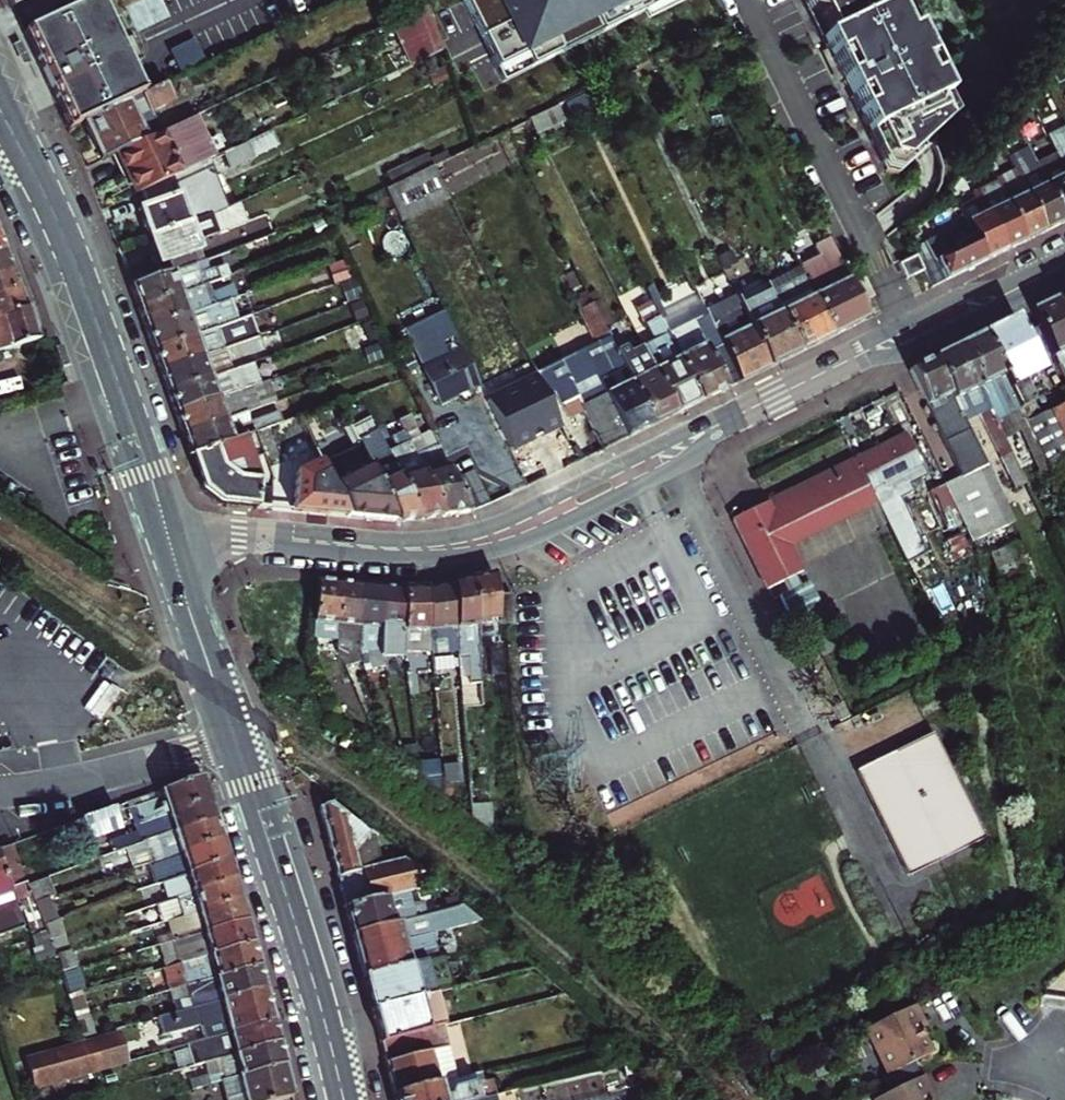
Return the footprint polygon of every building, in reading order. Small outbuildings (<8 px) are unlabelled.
[(73,128),(91,121),(144,95),(99,0),(91,0),(27,31),(73,128)] [(428,6),(444,51),(460,99),(474,138),(539,120),(558,110),(598,91),(627,76),(638,71),(625,43),(529,89),(499,0),(426,0),(428,6)] [(878,159),(892,164),(930,138),(924,130),(954,120),(895,0),(801,0),(878,159)] [(408,68),(434,55),(415,15),(389,28),(408,68)] [(144,95),(91,121),(108,158),(123,151),(152,137),(166,130),(173,127),(163,106),(175,99),(168,84),(144,95)] [(598,91),(558,110),(566,125),(605,106),(598,91)] [(539,120),(532,123),(539,138),(566,125),(558,110),(539,120)] [(226,155),(205,112),(173,127),(166,130),(186,174),(210,163),(226,155)] [(1030,123),(1043,153),(1034,157),(1037,163),(1042,171),(1045,178),(1043,179),(1045,185),(1064,228),(1064,173),(1055,152),(1049,138),(1040,118),(1030,123)] [(1016,121),(1001,142),(1005,149),(1020,128),(1016,121)] [(1020,128),(1034,157),(1043,153),(1030,123),(1020,128)] [(530,128),(514,135),(520,148),(536,141),(530,128)] [(186,174),(166,130),(152,137),(123,151),(144,194),(150,192),(186,174)] [(1049,138),(1055,152),(1064,173),(1064,130),(1049,138)] [(247,145),(226,155),(232,169),(253,159),(247,145)] [(386,175),(393,190),(434,170),(450,163),(446,153),(429,161),(427,155),(386,175)] [(156,206),(148,208),(151,217),(142,221),(149,238),(191,223),(232,208),(210,163),(186,174),(150,192),(156,206)] [(1037,163),(1015,173),(1019,182),(1042,171),(1037,163)] [(393,190),(386,194),(402,226),(450,203),(434,170),(393,190)] [(1019,182),(1020,183),(1025,194),(1027,200),(1045,238),(1064,229),(1064,228),(1045,185),(1043,179),(1045,178),(1042,171),(1019,182)] [(1020,183),(1002,192),(1002,193),(1007,204),(1025,194),(1020,183)] [(987,213),(990,219),(1007,257),(1028,247),(1007,204),(1002,193),(982,202),(987,213)] [(1025,194),(1007,204),(1028,247),(1045,238),(1027,200),(1025,194)] [(982,202),(980,198),(975,200),(978,207),(964,212),(970,226),(975,238),(988,266),(1007,257),(990,219),(987,213),(982,202)] [(149,238),(159,267),(202,252),(198,242),(249,224),(242,204),(232,208),(191,223),(149,238)] [(139,212),(142,221),(151,217),(148,208),(139,212)] [(970,226),(914,255),(933,291),(945,286),(988,266),(975,238),(970,226)] [(820,263),(800,271),(814,300),(833,339),(866,323),(829,244),(814,251),(820,263)] [(175,275),(134,289),(141,310),(206,288),(208,288),(223,283),(218,270),(202,275),(199,266),(175,275)] [(814,300),(800,271),(767,287),(777,308),(781,317),(800,357),(833,339),(814,300)] [(12,294),(5,274),(0,276),(0,298),(12,294)] [(141,310),(149,331),(191,317),(215,308),(208,288),(206,288),(141,310)] [(491,288),(482,292),(489,306),(498,302),(491,288)] [(767,288),(737,302),(742,312),(748,323),(752,332),(771,371),(800,357),(781,317),(777,308),(767,288)] [(1050,297),(1064,328),(1064,290),(1050,297)] [(18,315),(12,294),(0,298),(0,321),(18,315)] [(584,413),(605,454),(654,430),(632,386),(610,340),(588,295),(576,301),(582,313),(580,315),(595,348),(561,365),(584,413)] [(706,315),(697,296),(683,303),(692,324),(668,336),(701,406),(726,394),(705,349),(707,349),(696,326),(709,320),(706,315)] [(1022,311),(1046,356),(1064,347),(1064,328),(1050,297),(1030,306),(1022,311)] [(706,315),(709,320),(712,327),(742,312),(737,302),(737,301),(706,315)] [(652,304),(625,316),(642,351),(675,419),(701,406),(668,336),(667,333),(661,322),(652,304)] [(191,317),(198,337),(212,333),(208,323),(215,320),(219,330),(241,323),(237,309),(223,314),(221,306),(215,308),(191,317)] [(0,321),(0,348),(25,340),(24,331),(18,315),(0,321)] [(1057,401),(1053,392),(1035,401),(1040,411),(1030,415),(1023,401),(1029,398),(1019,378),(1037,369),(1011,316),(977,333),(1031,442),(1045,470),(1064,460),(1064,397),(1057,401)] [(191,317),(149,331),(157,352),(198,337),(191,317)] [(215,320),(208,323),(212,333),(219,330),(215,320)] [(198,337),(157,352),(164,373),(206,359),(220,354),(226,352),(261,339),(257,327),(247,331),(244,322),(241,323),(219,330),(212,333),(198,337)] [(377,323),(357,330),(366,350),(387,343),(377,323)] [(771,371),(752,332),(722,346),(741,386),(771,371)] [(951,346),(979,402),(986,416),(997,439),(1007,434),(1014,449),(1031,442),(977,333),(951,346)] [(440,371),(426,377),(442,410),(482,390),(466,359),(460,346),(454,349),(460,361),(440,371)] [(954,414),(979,402),(951,346),(927,358),(954,414)] [(627,349),(617,354),(632,386),(654,430),(675,419),(642,351),(631,356),(627,349)] [(390,350),(379,354),(384,367),(396,363),(390,350)] [(206,359),(164,373),(172,395),(214,380),(234,373),(226,352),(220,354),(206,359)] [(927,358),(902,370),(955,476),(941,483),(946,495),(951,506),(967,540),(1007,520),(980,465),(954,414),(927,358)] [(422,370),(426,377),(440,371),(436,362),(422,370)] [(214,380),(172,395),(179,415),(263,386),(256,365),(234,373),(214,380)] [(534,378),(546,404),(558,398),(569,420),(584,413),(561,365),(534,378)] [(179,415),(187,436),(229,421),(247,415),(278,404),(271,383),(263,386),(179,415)] [(234,433),(237,443),(250,438),(246,429),(251,427),(247,415),(229,421),(234,433)] [(287,426),(284,415),(251,427),(246,429),(250,438),(258,436),(260,435),(287,426)] [(187,436),(195,459),(237,443),(234,433),(229,421),(187,436)] [(469,421),(462,425),(482,466),(499,458),(484,427),(474,432),(469,421)] [(410,427),(401,431),(411,452),(420,447),(410,427)] [(400,524),(381,486),(362,450),(351,430),(328,441),(337,460),(326,466),(352,519),(391,524),(400,524)] [(785,573),(793,569),(791,565),(780,544),(867,503),(862,492),(915,465),(898,430),(738,508),(721,516),(756,587),(774,577),(779,588),(770,593),(781,616),(788,613),(810,602),(799,579),(789,583),(785,573)] [(381,441),(390,459),(422,524),(445,523),(411,452),(401,431),(381,441)] [(1008,470),(1000,454),(989,432),(975,439),(993,477),(1008,470)] [(237,443),(195,459),(207,493),(220,507),(352,519),(326,466),(319,450),(287,462),(282,449),(267,454),(260,435),(258,436),(250,438),(237,443)] [(461,494),(434,440),(411,452),(445,523),(451,523),(469,521),(473,519),(461,494)] [(390,459),(381,441),(362,450),(381,486),(400,524),(415,525),(422,524),(390,459)] [(862,492),(867,503),(921,478),(915,465),(862,492)] [(939,483),(926,489),(941,526),(955,520),(939,483)] [(479,486),(461,494),(473,519),(483,515),(491,511),(479,486)] [(780,544),(791,565),(877,524),(867,503),(780,544)] [(893,526),(881,532),(896,564),(909,558),(893,526)] [(489,567),(470,573),(474,631),(484,630),(484,641),(486,668),(498,668),(494,618),(512,616),(509,587),(491,589),(490,583),(489,567)] [(470,573),(448,579),(451,628),(452,644),(453,648),(463,647),(465,670),(477,670),(475,642),(474,631),(470,573)] [(335,579),(312,577),(306,639),(322,641),(330,642),(335,579)] [(330,645),(337,661),(357,656),(354,645),(355,624),(356,581),(335,579),(330,642),(330,645)] [(448,579),(422,587),(424,641),(424,646),(452,644),(451,628),(448,579)] [(378,583),(356,581),(355,624),(354,645),(357,656),(360,666),(378,662),(376,647),(376,640),(378,583)] [(400,584),(378,583),(376,640),(376,647),(399,649),(399,642),(400,584)] [(422,587),(400,584),(399,642),(424,641),(422,587)] [(484,630),(474,631),(475,642),(484,641),(484,630)] [(835,711),(826,716),(833,731),(843,726),(835,711)] [(872,719),(862,725),(865,731),(875,725),(872,719)] [(971,850),(921,747),(847,783),(898,888),(971,850)] [(200,827),(187,786),(115,812),(126,842),(90,855),(94,866),(105,862),(128,854),(159,841),(200,827)] [(326,806),(316,808),(341,908),(406,891),(426,886),(417,878),(411,880),(408,869),(396,861),(364,869),(357,844),(363,837),(326,806)] [(487,810),(462,812),(462,813),(489,834),(487,810)] [(100,817),(67,829),(75,850),(108,838),(100,817)] [(207,848),(200,827),(159,841),(128,854),(105,862),(111,881),(129,874),(135,872),(134,870),(207,848)] [(207,848),(134,870),(135,872),(129,874),(136,894),(163,886),(213,870),(207,848)] [(0,861),(0,940),(14,935),(2,900),(12,896),(0,861)] [(163,886),(170,907),(178,906),(177,903),(219,890),(213,870),(163,886)] [(34,888),(12,896),(19,914),(41,906),(34,888)] [(225,910),(219,890),(177,903),(178,906),(170,907),(150,912),(134,917),(140,936),(156,931),(225,910)] [(406,891),(341,908),(348,936),(425,918),(422,905),(410,908),(406,891)] [(225,910),(156,931),(161,949),(188,941),(230,930),(225,910)] [(425,918),(348,936),(359,978),(404,967),(399,946),(446,934),(442,921),(451,919),(450,912),(425,918)] [(41,930),(26,936),(30,945),(32,950),(47,945),(41,930)] [(167,971),(194,964),(236,952),(230,930),(188,941),(161,949),(164,958),(167,971)] [(30,945),(16,949),(29,985),(43,981),(38,967),(32,950),(30,945)] [(38,967),(53,962),(47,945),(32,950),(38,967)] [(236,952),(194,964),(167,971),(149,976),(157,999),(242,976),(236,952)] [(53,962),(38,967),(43,981),(58,977),(53,962)] [(423,995),(415,965),(404,967),(412,998),(423,995)] [(404,967),(359,978),(365,1002),(367,1009),(412,998),(404,967)] [(242,976),(157,999),(165,1020),(205,1009),(248,998),(246,990),(242,976)] [(432,1031),(423,995),(412,998),(422,1033),(432,1031)] [(215,1042),(256,1031),(254,1022),(248,998),(205,1009),(165,1020),(146,1025),(150,1040),(189,1029),(194,1048),(195,1048),(215,1042)] [(412,998),(367,1009),(376,1044),(422,1033),(412,998)] [(918,1013),(867,1038),(890,1083),(934,1062),(922,1039),(919,1032),(926,1028),(918,1013)] [(75,1021),(60,1025),(68,1046),(84,1042),(75,1021)] [(926,1028),(919,1032),(922,1039),(929,1035),(926,1028)] [(441,1050),(436,1029),(432,1031),(422,1033),(376,1044),(389,1096),(434,1085),(426,1054),(441,1050)] [(261,1050),(256,1031),(215,1042),(195,1048),(194,1048),(174,1053),(179,1073),(186,1072),(261,1050)] [(12,1087),(15,1096),(77,1079),(116,1069),(109,1041),(13,1067),(18,1086),(12,1087)] [(261,1050),(186,1072),(189,1085),(170,1090),(173,1099),(205,1091),(220,1087),(268,1073),(265,1066),(261,1050)] [(629,1071),(646,1085),(658,1082),(636,1061),(629,1071)] [(268,1073),(220,1087),(205,1091),(208,1099),(276,1099),(268,1073)] [(389,1096),(390,1099),(480,1099),(486,1098),(482,1081),(447,1090),(449,1095),(437,1098),(434,1085),(389,1096)] [(762,1089),(772,1099),(773,1099),(780,1097),(774,1083),(762,1089)] [(889,1099),(929,1099),(922,1084),(889,1099)]
